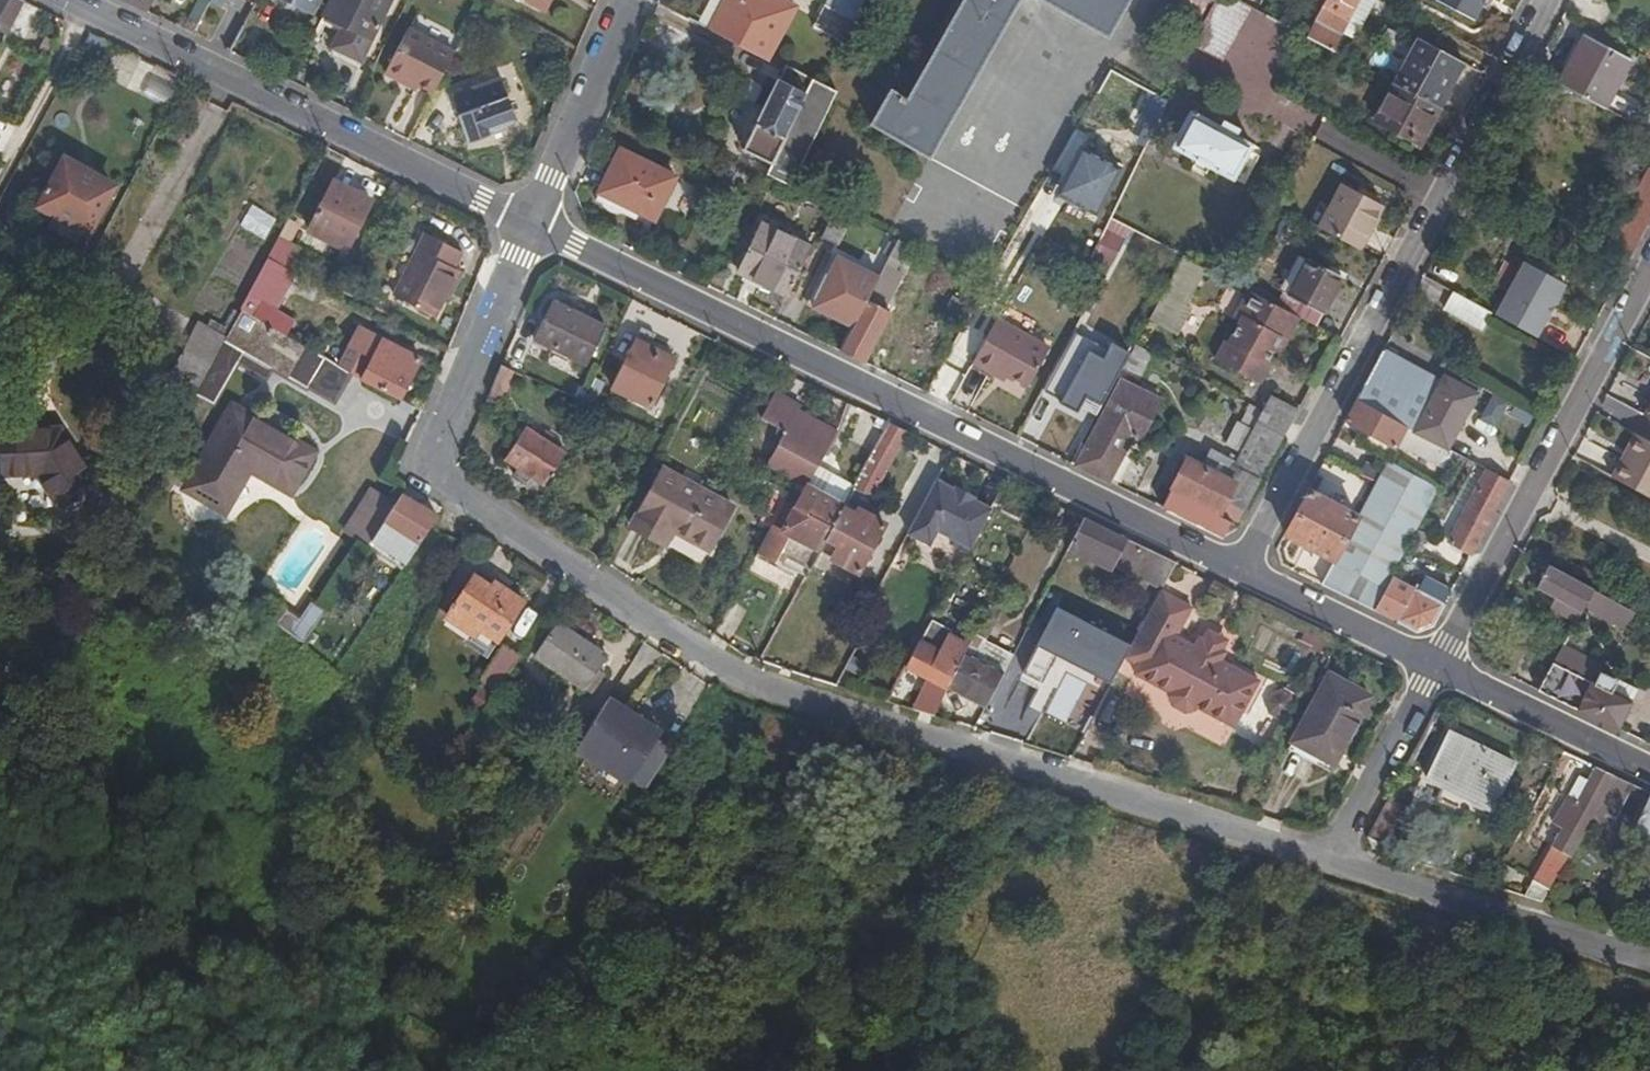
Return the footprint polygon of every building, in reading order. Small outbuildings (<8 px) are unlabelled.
[(8,32),(24,0),(0,0),(0,28),(8,32)] [(144,9),(149,0),(125,0),(144,9)] [(310,10),(316,0),(290,0),(310,10)] [(322,11),(343,23),(328,49),(357,64),(390,0),(328,0),(322,11)] [(495,5),(485,0),(477,15),(487,20),(495,5)] [(707,30),(762,59),(791,5),(782,0),(724,0),(707,30)] [(866,0),(836,0),(832,8),(855,21),(866,0)] [(903,144),(982,0),(954,0),(902,97),(884,88),(865,122),(903,144)] [(903,144),(925,156),(1011,0),(982,0),(903,144)] [(1106,33),(1124,0),(1044,0),(1106,33)] [(1200,12),(1207,0),(1178,0),(1200,12)] [(1236,0),(1210,0),(1188,39),(1221,57),(1248,6),(1236,0)] [(1305,31),(1303,36),(1330,50),(1340,29),(1356,0),(1322,0),(1305,31)] [(1372,0),(1356,0),(1340,29),(1353,35),(1372,0)] [(1483,0),(1434,0),(1434,1),(1472,20),(1483,0)] [(832,8),(824,4),(813,24),(845,40),(855,21),(832,8)] [(400,76),(431,93),(452,52),(405,26),(381,71),(397,80),(400,76)] [(56,40),(45,35),(38,50),(49,55),(56,40)] [(1583,35),(1557,83),(1602,107),(1627,59),(1583,35)] [(1394,83),(1438,107),(1463,60),(1420,36),(1394,83)] [(1219,62),(1221,57),(1188,39),(1186,45),(1219,62)] [(839,92),(822,83),(786,64),(783,70),(758,120),(755,118),(741,145),(772,161),(766,173),(791,185),(839,92)] [(1142,114),(1154,92),(1108,68),(1096,89),(1142,114)] [(515,116),(502,75),(451,92),(467,140),(495,130),(493,124),(515,116)] [(1418,142),(1438,107),(1394,83),(1374,119),(1418,142)] [(1190,111),(1173,144),(1230,175),(1248,142),(1226,130),(1217,125),(1190,111)] [(1217,125),(1226,130),(1230,124),(1220,119),(1217,125)] [(1637,125),(1631,137),(1649,147),(1649,132),(1637,125)] [(655,218),(675,174),(621,147),(599,190),(638,210),(655,218)] [(91,229),(115,186),(67,160),(43,203),(91,229)] [(1632,206),(1649,217),(1649,173),(1632,206)] [(352,249),(376,199),(341,182),(317,231),(352,249)] [(1356,248),(1378,204),(1340,183),(1317,227),(1356,248)] [(638,210),(599,190),(595,198),(603,201),(603,202),(603,203),(604,204),(604,205),(605,206),(605,207),(606,207),(606,208),(607,209),(608,210),(609,210),(610,211),(611,211),(612,212),(613,212),(614,212),(615,212),(616,212),(617,212),(618,212),(619,212),(620,212),(621,212),(622,211),(635,217),(638,210)] [(836,247),(851,218),(833,209),(819,238),(836,247)] [(1627,264),(1649,224),(1630,213),(1608,253),(1627,264)] [(1065,247),(1106,269),(1123,236),(1092,219),(1085,232),(1075,227),(1065,247)] [(736,270),(785,295),(811,245),(761,220),(736,270)] [(1065,247),(1075,227),(1069,224),(1060,244),(1065,247)] [(439,314),(450,293),(445,291),(458,266),(466,251),(429,231),(397,293),(439,314)] [(896,237),(891,235),(871,273),(876,275),(896,237)] [(303,245),(286,236),(265,275),(249,306),(247,310),(289,334),(302,311),(283,299),(298,272),(291,268),(303,245)] [(837,346),(864,359),(891,308),(880,302),(898,268),(895,267),(908,243),(896,237),(876,275),(849,323),(837,346)] [(1182,302),(1202,264),(1180,251),(1146,317),(1174,332),(1189,305),(1182,302)] [(1300,253),(1273,302),(1300,317),(1316,325),(1342,277),(1300,253)] [(815,305),(849,323),(876,275),(871,273),(840,258),(815,305)] [(1496,314),(1537,337),(1566,284),(1525,261),(1496,314)] [(445,291),(450,293),(463,269),(458,266),(445,291)] [(1273,302),(1245,287),(1233,309),(1239,313),(1235,320),(1226,339),(1221,337),(1211,356),(1212,357),(1260,382),(1270,363),(1268,362),(1275,347),(1282,335),(1288,338),(1300,317),(1273,302)] [(1490,310),(1453,291),(1445,307),(1480,327),(1490,310)] [(606,329),(554,305),(535,345),(587,370),(606,329)] [(1239,313),(1233,309),(1229,317),(1235,320),(1239,313)] [(275,369),(290,378),(308,344),(289,334),(247,310),(231,340),(229,344),(243,353),(237,364),(238,365),(268,380),(275,369)] [(996,317),(973,359),(998,373),(1001,368),(1027,383),(1047,346),(996,317)] [(656,327),(642,321),(615,379),(655,399),(674,359),(652,350),(660,335),(653,332),(656,327)] [(354,370),(404,398),(425,356),(366,323),(343,364),(354,370)] [(231,340),(202,324),(186,353),(201,361),(190,380),(205,388),(229,344),(231,340)] [(1281,351),(1288,338),(1282,335),(1275,347),(1281,351)] [(205,388),(198,400),(215,408),(238,365),(237,364),(243,353),(229,344),(205,388)] [(308,344),(290,378),(337,405),(340,401),(343,403),(355,383),(349,379),(354,370),(343,364),(308,344)] [(1382,351),(1357,396),(1407,423),(1415,428),(1438,381),(1382,351)] [(927,390),(944,399),(965,361),(949,352),(927,390)] [(511,371),(497,365),(483,396),(498,401),(511,371)] [(1462,382),(1464,379),(1445,368),(1438,381),(1415,428),(1418,429),(1435,439),(1450,447),(1480,392),(1462,382)] [(1076,462),(1108,477),(1130,433),(1135,435),(1157,394),(1121,375),(1076,462)] [(843,505),(850,492),(855,481),(816,463),(832,427),(793,408),(795,403),(768,390),(756,417),(781,428),(764,465),(805,484),(801,492),(784,485),(780,493),(778,498),(784,501),(795,506),(832,525),(843,505)] [(1260,404),(1289,420),(1296,405),(1267,391),(1260,404)] [(1357,396),(1345,419),(1365,429),(1360,439),(1390,456),(1398,440),(1407,423),(1357,396)] [(319,453),(239,404),(193,483),(229,506),(252,467),(295,491),(319,453)] [(1253,418),(1282,433),(1289,420),(1260,404),(1259,406),(1253,418)] [(1244,505),(1259,477),(1282,433),(1253,418),(1233,456),(1224,474),(1234,479),(1226,495),(1244,505)] [(870,502),(907,432),(887,421),(855,481),(850,492),(870,502)] [(1407,423),(1398,440),(1409,445),(1418,429),(1415,428),(1407,423)] [(525,426),(505,458),(519,468),(514,476),(526,484),(531,475),(543,484),(564,453),(525,426)] [(1409,445),(1427,456),(1435,439),(1418,429),(1409,445)] [(3,433),(5,474),(36,472),(45,477),(59,497),(60,498),(61,499),(62,500),(62,501),(64,502),(65,502),(66,503),(68,504),(69,504),(71,504),(72,504),(74,504),(75,504),(77,504),(78,504),(79,503),(80,503),(82,502),(83,501),(85,499),(86,498),(87,497),(87,496),(88,495),(88,494),(88,493),(89,493),(89,492),(89,491),(89,489),(89,488),(89,486),(89,485),(89,484),(88,483),(88,482),(88,481),(87,480),(86,479),(93,474),(64,430),(3,433)] [(1637,434),(1624,458),(1620,456),(1612,472),(1649,493),(1649,441),(1637,434)] [(1450,469),(1459,451),(1450,447),(1435,439),(1427,456),(1450,469)] [(1224,474),(1233,456),(1207,444),(1202,454),(1209,459),(1206,465),(1224,474)] [(1243,507),(1244,505),(1226,495),(1234,479),(1224,474),(1206,465),(1209,459),(1202,454),(1198,461),(1179,452),(1167,477),(1174,480),(1162,504),(1221,533),(1228,521),(1238,504),(1243,507)] [(1487,467),(1475,460),(1437,531),(1449,538),(1487,467)] [(1324,582),(1377,608),(1387,588),(1384,586),(1434,490),(1386,463),(1376,481),(1361,512),(1337,557),(1324,582)] [(1473,550),(1512,479),(1487,467),(1449,538),(1473,550)] [(663,471),(632,529),(662,546),(672,530),(709,550),(733,508),(663,471)] [(934,480),(906,533),(929,544),(935,529),(953,538),(950,543),(968,552),(991,509),(971,499),(972,495),(953,486),(952,488),(934,480)] [(1285,529),(1337,557),(1361,512),(1309,485),(1285,529)] [(768,531),(784,501),(778,498),(780,493),(772,489),(763,507),(755,524),(768,531)] [(371,547),(388,522),(399,506),(376,490),(348,532),(371,547)] [(417,551),(440,517),(405,497),(399,506),(388,522),(402,530),(397,539),(417,551)] [(767,533),(778,539),(781,534),(817,553),(820,549),(832,525),(795,506),(784,501),(768,531),(767,533)] [(1228,521),(1234,524),(1243,507),(1238,504),(1228,521)] [(855,512),(843,505),(832,525),(820,549),(858,571),(884,522),(857,509),(855,512)] [(1162,584),(1176,561),(1083,516),(1071,540),(1116,562),(1162,584)] [(1411,543),(1419,548),(1428,531),(1419,526),(1411,543)] [(778,539),(767,533),(756,554),(773,563),(778,554),(808,570),(817,553),(781,534),(778,539)] [(1116,562),(1071,540),(1066,549),(1111,571),(1116,562)] [(773,563),(756,554),(753,559),(771,568),(791,579),(794,574),(804,579),(808,570),(778,554),(773,563)] [(1594,586),(1550,563),(1538,585),(1556,594),(1551,604),(1577,618),(1584,605),(1594,586)] [(1377,608),(1398,618),(1416,584),(1395,572),(1387,588),(1377,608)] [(1416,584),(1398,618),(1418,628),(1437,620),(1454,587),(1429,574),(1422,587),(1416,584)] [(530,602),(497,581),(493,587),(478,576),(451,618),(480,636),(484,628),(505,641),(530,602)] [(1637,609),(1594,586),(1584,605),(1596,611),(1590,623),(1604,631),(1611,619),(1627,627),(1637,609)] [(1191,605),(1161,589),(1145,618),(1124,657),(1140,665),(1137,672),(1171,691),(1174,700),(1178,705),(1185,708),(1191,708),(1198,706),(1232,724),(1258,678),(1223,660),(1228,650),(1222,647),(1226,638),(1209,629),(1204,637),(1199,635),(1194,645),(1175,634),(1191,605)] [(308,611),(322,621),(327,612),(313,604),(308,611)] [(973,639),(948,687),(986,705),(1015,649),(989,636),(1001,608),(992,604),(981,624),(973,639)] [(1103,651),(1123,661),(1124,657),(1145,618),(1124,609),(1103,651)] [(285,626),(306,644),(322,621),(308,611),(302,619),(292,613),(285,626)] [(973,639),(981,624),(968,618),(960,633),(973,639)] [(948,687),(973,639),(960,633),(932,619),(907,665),(928,676),(911,706),(933,713),(948,687)] [(610,658),(561,626),(538,658),(590,690),(597,695),(609,676),(602,672),(610,658)] [(489,684),(512,649),(506,645),(482,679),(489,684)] [(500,692),(523,657),(512,649),(489,684),(500,692)] [(1556,654),(1540,685),(1621,726),(1635,700),(1614,688),(1620,677),(1602,668),(1598,676),(1594,674),(1592,677),(1576,670),(1578,666),(1556,654)] [(1330,671),(1289,745),(1318,762),(1333,733),(1344,737),(1369,694),(1330,671)] [(1614,688),(1635,700),(1641,689),(1620,677),(1614,688)] [(1289,713),(1293,703),(1291,693),(1280,687),(1269,690),(1264,701),(1267,712),(1277,717),(1289,713)] [(664,733),(612,699),(581,747),(633,781),(664,733)] [(1064,735),(1074,712),(1058,704),(1047,727),(1064,735)] [(1515,765),(1450,732),(1427,777),(1441,784),(1439,790),(1488,817),(1515,765)] [(1616,774),(1598,765),(1590,780),(1582,796),(1571,790),(1556,819),(1568,825),(1530,896),(1547,902),(1554,886),(1591,818),(1616,774)] [(1582,796),(1590,780),(1578,774),(1571,790),(1582,796)] [(1634,783),(1616,774),(1591,818),(1609,828),(1629,792),(1634,783)] [(1649,801),(1649,791),(1634,783),(1629,792),(1649,801)] [(1381,851),(1384,851),(1407,806),(1389,797),(1370,834),(1377,849),(1381,851)] [(1498,873),(1512,881),(1518,870),(1504,862),(1498,873)]
